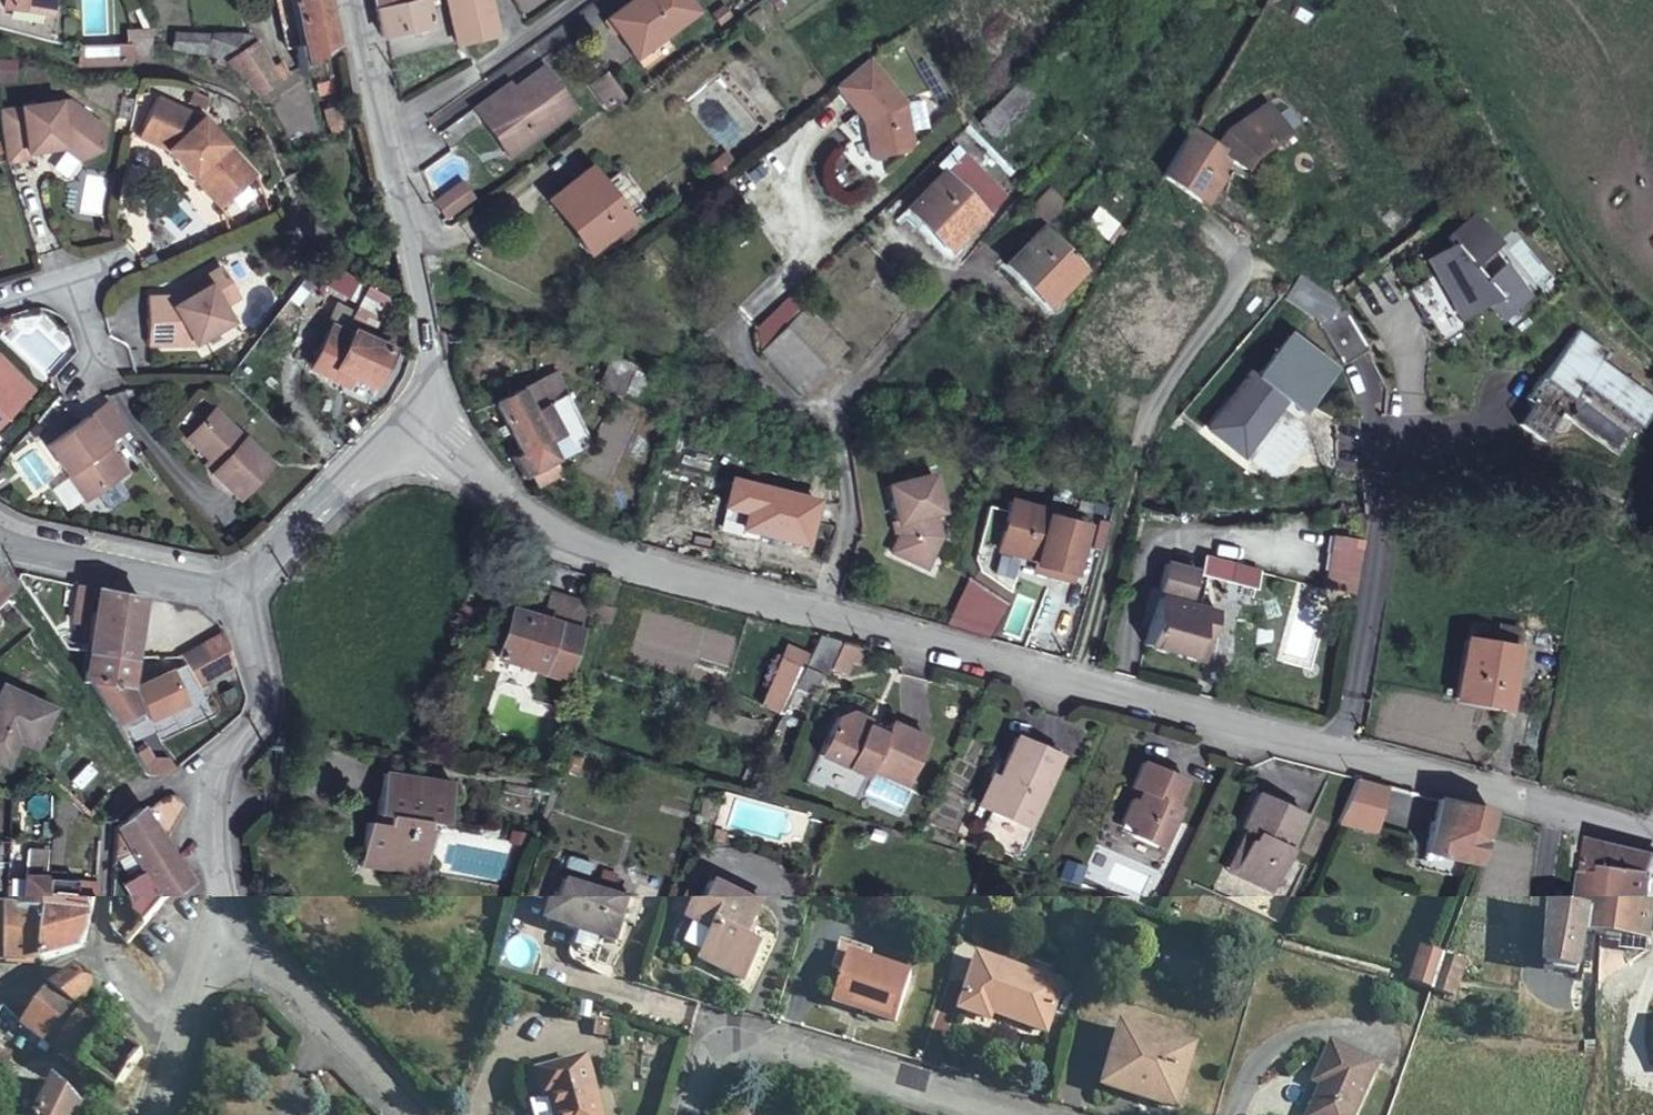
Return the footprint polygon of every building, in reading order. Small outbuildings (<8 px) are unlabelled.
[(50,13),(52,0),(4,0),(3,7),(50,13)] [(299,45),(290,0),(275,0),(286,48),(299,45)] [(333,49),(323,0),(290,0),(299,45),(302,65),(303,68),(333,49)] [(375,9),(415,0),(373,0),(375,9)] [(430,27),(425,0),(415,0),(375,9),(382,39),(430,27)] [(457,45),(496,35),(488,0),(447,0),(457,45)] [(619,34),(625,30),(641,51),(635,55),(637,58),(667,36),(700,12),(691,0),(632,0),(608,18),(619,34)] [(54,40),(58,15),(50,13),(3,7),(0,7),(0,27),(54,40)] [(137,60),(151,60),(151,30),(129,29),(130,60),(137,60)] [(625,30),(619,34),(635,55),(641,51),(625,30)] [(157,46),(204,54),(212,34),(157,34),(157,46)] [(224,61),(257,96),(281,80),(273,67),(253,36),(212,34),(204,54),(224,61)] [(677,49),(667,36),(637,58),(646,71),(677,49)] [(1,84),(16,75),(4,55),(0,57),(0,81),(1,84)] [(273,67),(281,80),(290,73),(282,62),(273,67)] [(829,89),(860,122),(867,121),(868,129),(861,130),(866,157),(904,152),(909,145),(902,103),(862,62),(829,89)] [(509,85),(475,110),(503,149),(537,125),(543,134),(573,111),(543,69),(513,90),(509,85)] [(589,86),(608,113),(623,101),(604,74),(589,86)] [(1037,93),(1025,79),(980,121),(994,136),(1037,93)] [(206,97),(190,90),(185,102),(201,109),(206,97)] [(199,115),(155,97),(137,136),(165,151),(221,206),(253,176),(199,115)] [(7,163),(29,160),(29,155),(61,149),(80,161),(101,151),(103,129),(64,102),(0,114),(0,121),(6,161),(7,163)] [(1180,150),(1162,178),(1202,205),(1221,178),(1215,174),(1225,159),(1240,170),(1249,158),(1286,136),(1269,106),(1227,133),(1216,148),(1192,131),(1180,150)] [(337,107),(325,110),(329,127),(340,124),(337,107)] [(537,125),(503,149),(510,158),(543,134),(537,125)] [(906,208),(904,210),(945,255),(987,215),(1006,196),(959,145),(938,164),(945,172),(906,208)] [(724,154),(707,168),(715,177),(732,164),(724,154)] [(454,159),(430,169),(436,184),(460,174),(454,159)] [(895,196),(906,208),(945,172),(938,164),(933,160),(895,196)] [(589,168),(552,196),(580,234),(575,238),(586,254),(629,221),(589,168)] [(458,183),(435,199),(447,216),(470,199),(458,183)] [(1067,204),(1049,188),(1031,207),(1048,223),(1067,204)] [(580,234),(552,196),(546,200),(575,238),(580,234)] [(1119,225),(1100,208),(1087,223),(1106,240),(1119,225)] [(1427,320),(1439,341),(1464,326),(1458,315),(1485,301),(1499,317),(1528,292),(1503,262),(1489,273),(1477,258),(1498,240),(1474,212),(1447,236),(1453,243),(1405,288),(1424,321),(1427,320)] [(1026,277),(1051,302),(1084,270),(1044,229),(1006,266),(1020,282),(1026,277)] [(336,266),(325,286),(351,300),(362,281),(336,266)] [(181,296),(149,298),(150,343),(196,341),(232,321),(224,306),(240,295),(223,267),(205,278),(209,286),(184,301),(181,296)] [(1299,270),(1288,284),(1321,307),(1332,292),(1299,270)] [(1045,308),(1051,302),(1026,277),(1020,282),(1045,308)] [(334,371),(353,379),(373,390),(392,350),(370,338),(388,299),(368,290),(349,330),(343,341),(328,332),(310,368),(331,379),(334,371)] [(1317,323),(1340,364),(1366,349),(1343,307),(1317,323)] [(806,310),(786,329),(823,370),(843,351),(806,310)] [(349,330),(332,322),(328,332),(343,341),(349,330)] [(1639,424),(1652,405),(1652,394),(1602,357),(1608,348),(1578,326),(1526,397),(1533,402),(1518,423),(1541,440),(1582,383),(1639,424)] [(823,370),(786,329),(762,351),(801,393),(823,370)] [(1249,371),(1216,412),(1250,441),(1282,400),(1288,404),(1295,395),(1303,402),(1330,368),(1287,334),(1254,375),(1249,371)] [(547,343),(529,342),(528,353),(545,357),(547,343)] [(633,368),(611,358),(599,384),(621,395),(633,368)] [(30,390),(0,359),(0,421),(30,390)] [(331,379),(349,387),(353,379),(334,371),(331,379)] [(528,473),(554,461),(589,445),(556,374),(494,405),(519,456),(512,459),(521,477),(528,473)] [(1295,395),(1288,404),(1297,411),(1303,402),(1295,395)] [(111,445),(131,430),(110,401),(50,446),(71,475),(85,492),(92,502),(130,473),(111,445)] [(212,410),(185,438),(218,469),(211,475),(237,500),(270,465),(212,410)] [(1216,412),(1203,428),(1237,456),(1250,441),(1216,412)] [(528,473),(534,487),(560,475),(554,461),(528,473)] [(929,473),(886,485),(898,528),(887,551),(925,568),(940,536),(933,515),(941,512),(929,473)] [(67,505),(85,492),(71,475),(54,488),(67,505)] [(813,503),(753,488),(744,527),(804,542),(813,503)] [(998,541),(997,547),(1035,557),(1033,568),(1071,577),(1084,523),(1047,514),(1049,509),(1009,499),(1006,509),(987,504),(979,536),(998,541)] [(1352,597),(1361,544),(1331,539),(1323,592),(1352,597)] [(1235,564),(1206,556),(1201,574),(1230,582),(1235,564)] [(1155,611),(1146,643),(1202,659),(1215,612),(1185,603),(1193,571),(1168,565),(1161,588),(1152,586),(1146,609),(1155,611)] [(1007,602),(966,574),(943,625),(989,637),(1007,602)] [(140,600),(77,587),(72,626),(89,630),(86,651),(132,658),(140,600)] [(496,657),(563,678),(586,604),(550,593),(542,619),(509,609),(496,657)] [(588,617),(607,623),(611,611),(605,610),(592,607),(588,617)] [(1506,707),(1518,629),(1499,626),(1496,643),(1465,639),(1453,699),(1506,707)] [(238,668),(222,631),(204,642),(221,677),(238,668)] [(856,664),(863,648),(818,636),(809,655),(794,686),(810,693),(824,666),(845,672),(851,662),(856,664)] [(204,642),(182,656),(186,665),(197,689),(221,677),(204,642)] [(781,712),(794,686),(809,655),(787,647),(763,705),(781,712)] [(132,658),(86,651),(82,680),(82,682),(90,684),(117,727),(139,715),(132,699),(137,697),(147,721),(184,705),(181,698),(170,672),(127,690),(132,658)] [(186,665),(170,672),(181,698),(197,689),(186,665)] [(43,708),(0,689),(0,760),(7,763),(18,739),(27,744),(43,708)] [(52,712),(43,708),(27,744),(36,747),(52,712)] [(848,711),(834,716),(817,754),(865,776),(868,769),(904,785),(926,739),(888,722),(885,728),(882,734),(864,726),(867,720),(848,711)] [(885,728),(867,720),(864,726),(882,734),(885,728)] [(1016,736),(996,778),(1003,781),(990,810),(1027,826),(1058,755),(1016,736)] [(162,777),(172,769),(165,760),(157,768),(143,749),(135,754),(149,773),(162,777)] [(1129,800),(1120,821),(1135,827),(1131,834),(1156,845),(1165,825),(1171,827),(1180,808),(1174,805),(1185,780),(1143,762),(1131,787),(1139,791),(1134,802),(1129,800)] [(375,823),(367,822),(362,851),(381,854),(379,869),(397,873),(399,865),(424,869),(429,831),(426,830),(427,822),(444,824),(451,783),(382,772),(376,813),(387,816),(386,825),(375,823)] [(1003,781),(996,778),(991,776),(977,804),(990,810),(1003,781)] [(1358,804),(1369,781),(1357,778),(1347,800),(1358,804)] [(146,809),(161,831),(185,814),(169,792),(146,809)] [(1241,828),(1243,829),(1253,834),(1248,842),(1247,840),(1231,874),(1270,893),(1290,850),(1287,848),(1302,813),(1257,793),(1241,828)] [(1474,861),(1487,811),(1435,798),(1423,858),(1433,860),(1435,853),(1474,861)] [(188,883),(143,810),(117,829),(115,858),(121,860),(127,858),(131,855),(143,874),(123,886),(144,924),(162,901),(188,883)] [(376,813),(375,823),(386,825),(387,816),(376,813)] [(1135,827),(1120,821),(1117,828),(1131,834),(1135,827)] [(1162,848),(1171,827),(1165,825),(1156,845),(1162,848)] [(1253,834),(1243,829),(1224,871),(1231,874),(1247,840),(1248,842),(1253,834)] [(1600,935),(1646,942),(1652,883),(1652,854),(1609,844),(1593,842),(1587,875),(1583,899),(1580,915),(1577,932),(1583,932),(1593,934),(1600,935)] [(21,908),(6,908),(6,959),(40,960),(46,907),(45,876),(48,849),(26,848),(22,899),(21,908)] [(381,854),(362,851),(359,866),(379,869),(381,854)] [(423,877),(424,869),(399,865),(397,873),(423,877)] [(1583,899),(1587,875),(1555,871),(1551,893),(1583,899)] [(92,918),(94,900),(75,898),(76,881),(65,880),(50,878),(46,907),(40,960),(64,952),(78,949),(82,948),(85,945),(87,940),(91,931),(92,918)] [(621,924),(629,899),(561,878),(548,922),(615,944),(621,924)] [(763,905),(710,878),(700,897),(689,919),(715,933),(702,960),(743,980),(760,946),(747,939),(763,905)] [(689,919),(700,897),(686,890),(675,913),(689,919)] [(6,897),(6,908),(21,908),(22,899),(6,897)] [(641,903),(629,899),(621,924),(633,928),(641,903)] [(1576,974),(1578,960),(1583,932),(1577,932),(1580,915),(1549,911),(1545,968),(1576,974)] [(1588,962),(1593,934),(1583,932),(1578,960),(1588,962)] [(1412,983),(1432,989),(1442,958),(1421,951),(1412,983)] [(910,976),(848,956),(834,1002),(895,1022),(910,976)] [(1432,989),(1453,996),(1461,976),(1464,965),(1442,958),(1432,989)] [(1061,987),(981,959),(962,1009),(988,1019),(991,1012),(1044,1032),(1061,987)] [(25,1027),(80,1066),(105,1029),(74,1006),(94,990),(75,973),(51,989),(25,1027)] [(612,1026),(596,1022),(593,1034),(610,1038),(612,1026)] [(1130,1085),(1180,1099),(1195,1049),(1123,1029),(1105,1089),(1127,1095),(1130,1085)] [(1377,1067),(1332,1046),(1315,1084),(1323,1088),(1311,1114),(1354,1114),(1377,1067)] [(542,1099),(548,1098),(553,1114),(601,1114),(585,1060),(535,1075),(542,1099)] [(38,1114),(76,1114),(80,1108),(54,1083),(38,1114)] [(1177,1110),(1180,1099),(1130,1085),(1127,1095),(1177,1110)]
